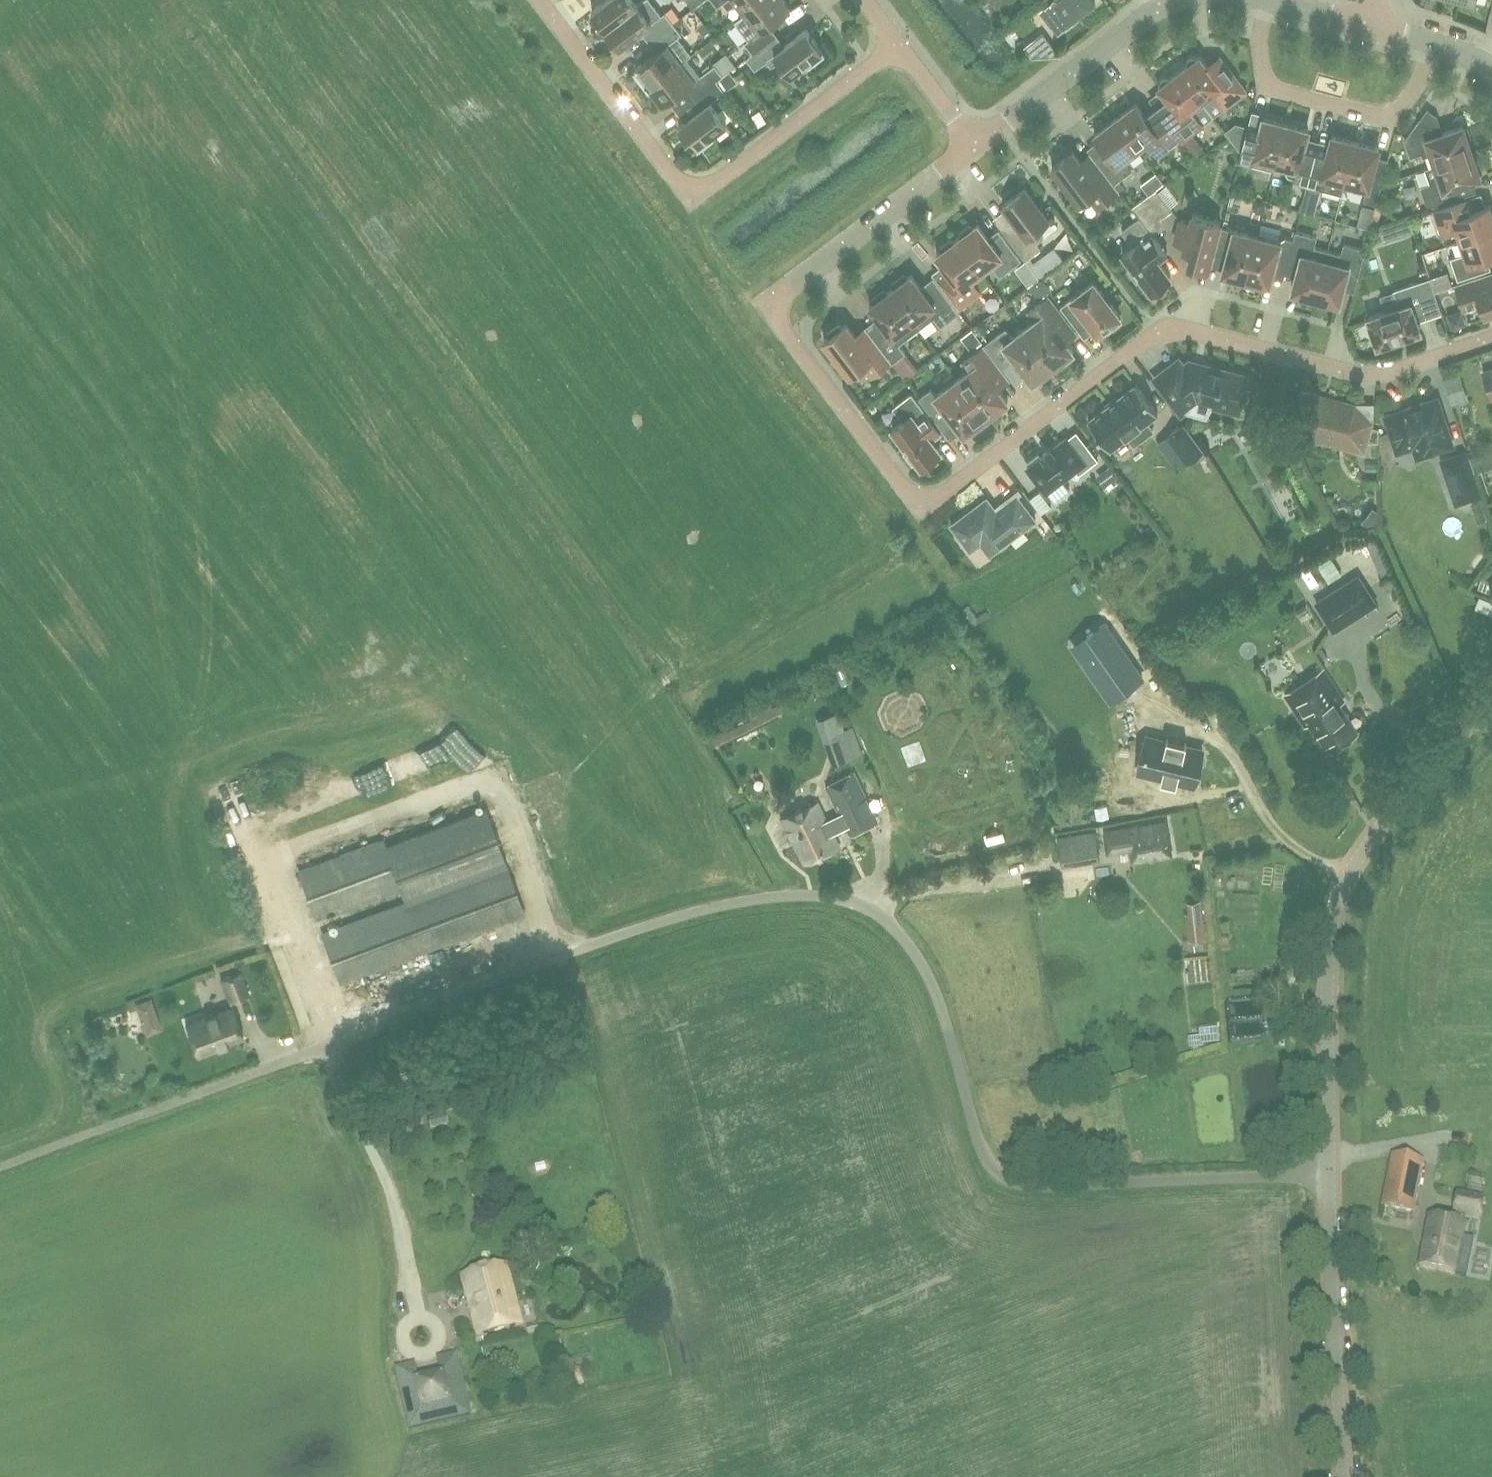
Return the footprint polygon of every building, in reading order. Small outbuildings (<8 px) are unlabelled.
[(592,11),(606,29),(638,5),(634,0),(606,0),(592,11)] [(764,0),(712,0),(717,7),(723,2),(728,9),(737,4),(745,14),(764,0)] [(786,0),(764,0),(745,14),(758,32),(745,43),(753,53),(773,38),(765,27),(792,7),(786,0)] [(1051,3),(1040,11),(1058,34),(1074,22),(1071,18),(1095,0),(1055,0),(1051,3)] [(653,38),(673,23),(665,12),(651,23),(638,5),(606,29),(620,47),(645,28),(653,38)] [(681,34),(673,23),(653,38),(661,49),(635,68),(649,86),(681,62),(668,45),(681,34)] [(781,48),(773,38),(753,53),(746,58),(755,70),(767,61),(771,66),(781,62),(791,75),(806,63),(809,67),(826,54),(807,29),(781,48)] [(1218,78),(1200,55),(1179,71),(1202,101),(1213,93),(1225,108),(1247,91),(1230,69),(1218,78)] [(697,96),(717,81),(723,76),(715,65),(695,80),(681,62),(649,86),(663,105),(672,98),(688,84),(697,96)] [(1192,109),(1202,101),(1179,71),(1159,87),(1165,96),(1154,104),(1165,118),(1181,139),(1183,140),(1197,159),(1207,152),(1192,133),(1203,125),(1192,109)] [(725,92),(717,81),(697,96),(705,106),(679,125),(698,151),(715,138),(712,134),(722,126),(727,123),(711,102),(725,92)] [(1181,139),(1165,118),(1154,127),(1137,104),(1116,119),(1138,148),(1147,141),(1158,156),(1181,139)] [(1274,170),(1286,124),(1264,118),(1261,129),(1249,126),(1239,161),(1274,170)] [(1127,156),(1138,148),(1116,119),(1095,135),(1111,156),(1100,165),(1114,184),(1136,168),(1127,156)] [(1472,153),(1464,126),(1432,136),(1429,127),(1419,120),(1405,139),(1411,157),(1422,153),(1423,157),(1432,154),(1436,165),(1472,153)] [(1309,130),(1286,124),(1274,170),(1275,171),(1277,163),(1288,166),(1287,173),(1289,176),(1308,182),(1313,162),(1314,158),(1302,155),(1309,130)] [(1335,178),(1346,181),(1356,142),(1333,136),(1325,165),(1313,162),(1308,182),(1307,185),(1301,210),(1316,214),(1322,189),(1331,192),(1335,178)] [(1379,148),(1356,142),(1346,181),(1368,186),(1365,200),(1377,204),(1385,173),(1374,170),(1379,148)] [(1114,184),(1100,165),(1092,154),(1081,161),(1074,151),(1053,167),(1079,203),(1089,196),(1097,208),(1120,191),(1114,184)] [(1481,178),(1472,153),(1436,165),(1440,176),(1431,179),(1432,183),(1421,186),(1427,203),(1433,206),(1458,198),(1454,186),(1481,178)] [(1049,220),(1025,188),(1003,205),(1013,219),(1013,222),(1003,230),(1026,260),(1041,248),(1036,242),(1044,236),(1038,228),(1049,220)] [(1132,207),(1140,217),(1141,218),(1152,209),(1159,219),(1172,209),(1156,189),(1132,207)] [(1461,241),(1491,231),(1491,211),(1490,204),(1463,213),(1459,201),(1435,210),(1443,234),(1457,229),(1461,241)] [(1192,251),(1189,263),(1208,268),(1221,221),(1193,214),(1191,222),(1181,220),(1176,241),(1185,243),(1184,249),(1192,251)] [(1167,253),(1141,218),(1140,217),(1123,230),(1134,245),(1123,253),(1133,267),(1129,270),(1137,281),(1141,278),(1152,292),(1156,289),(1159,293),(1170,285),(1167,280),(1171,277),(1158,260),(1167,253)] [(961,236),(958,239),(981,270),(991,263),(995,268),(998,265),(1004,273),(1021,260),(1002,234),(991,242),(978,224),(974,227),(970,225),(961,232),(961,236)] [(1246,278),(1257,236),(1223,227),(1216,253),(1227,256),(1223,272),(1246,278)] [(1461,241),(1465,253),(1451,258),(1458,280),(1483,271),(1479,259),(1491,255),(1491,231),(1461,241)] [(1316,297),(1328,252),(1314,248),(1317,238),(1296,232),(1293,242),(1289,258),(1300,261),(1292,290),(1316,297)] [(1287,266),(1289,258),(1293,242),(1280,238),(1279,242),(1257,236),(1246,278),(1270,285),(1275,263),(1287,266)] [(973,276),(981,270),(958,239),(954,242),(950,240),(941,247),(942,251),(938,254),(948,267),(947,271),(938,278),(959,307),(980,291),(973,280),(973,276)] [(1358,276),(1366,249),(1345,244),(1342,256),(1328,252),(1316,297),(1320,298),(1321,302),(1332,305),(1335,302),(1339,303),(1347,273),(1358,276)] [(894,287),(891,290),(920,328),(932,319),(939,328),(960,312),(943,290),(930,299),(911,274),(907,278),(905,274),(892,284),(894,287)] [(1464,309),(1481,304),(1485,314),(1491,312),(1491,285),(1490,286),(1486,275),(1456,285),(1464,309)] [(1090,322),(1098,332),(1106,327),(1109,330),(1121,321),(1118,317),(1120,316),(1094,281),(1061,306),(1079,330),(1090,322)] [(1395,290),(1400,306),(1368,317),(1370,323),(1367,325),(1372,340),(1375,338),(1378,345),(1393,340),(1393,341),(1407,336),(1407,335),(1421,331),(1415,313),(1428,309),(1419,282),(1395,290)] [(899,344),(920,328),(891,290),(887,293),(884,290),(872,299),(874,302),(870,306),(889,331),(876,340),(892,361),(906,379),(918,369),(906,353),(899,344)] [(1035,320),(1025,328),(1056,369),(1069,360),(1069,354),(1074,350),(1056,327),(1066,319),(1049,296),(1029,311),(1035,320)] [(892,361),(876,340),(865,348),(846,323),(842,327),(838,325),(828,333),(828,337),(824,340),(839,360),(837,362),(846,375),(845,375),(847,377),(863,365),(871,376),(891,361),(892,361)] [(1056,369),(1025,328),(1013,336),(1012,336),(1006,329),(986,343),(1004,366),(1015,358),(1033,382),(1038,378),(1044,379),(1056,369)] [(969,370),(958,378),(986,417),(992,412),(995,416),(1007,406),(1005,403),(1008,400),(989,375),(999,367),(984,346),(963,362),(969,370)] [(1190,363),(1183,368),(1178,361),(1166,370),(1169,374),(1158,381),(1182,412),(1183,411),(1206,417),(1213,404),(1224,407),(1225,404),(1229,402),(1239,404),(1246,378),(1190,363)] [(986,417),(958,378),(937,395),(932,388),(920,397),(940,425),(948,418),(950,421),(955,421),(964,434),(968,431),(970,434),(983,425),(980,422),(986,417)] [(1136,384),(1089,420),(1110,449),(1128,436),(1135,444),(1153,430),(1147,421),(1158,413),(1136,384)] [(1321,398),(1303,393),(1296,420),(1314,424),(1311,437),(1344,445),(1363,449),(1366,437),(1373,439),(1373,442),(1379,442),(1378,428),(1369,426),(1370,423),(1352,418),(1355,406),(1330,400),(1330,399),(1321,397),(1321,398)] [(926,463),(929,468),(940,459),(937,455),(941,452),(921,426),(931,419),(912,394),(894,407),(904,420),(893,428),(908,449),(904,452),(913,463),(917,460),(922,466),(926,463)] [(1417,457),(1452,445),(1437,399),(1424,404),(1423,403),(1407,408),(1408,409),(1386,416),(1396,446),(1405,443),(1414,447),(1417,457)] [(1184,423),(1168,436),(1187,461),(1203,449),(1184,423)] [(1039,454),(1027,463),(1029,466),(1027,468),(1046,493),(1076,470),(1079,475),(1099,460),(1086,444),(1077,451),(1067,438),(1052,449),(1051,449),(1042,455),(1043,456),(1041,457),(1039,454)] [(1456,503),(1479,495),(1470,469),(1455,474),(1460,489),(1452,491),(1456,503)] [(987,498),(952,525),(968,547),(982,536),(994,552),(1036,520),(1017,495),(996,510),(987,498)] [(1045,513),(1051,526),(1064,521),(1059,507),(1045,513)] [(1337,568),(1350,560),(1337,539),(1325,547),(1337,568)] [(1358,576),(1316,603),(1323,613),(1344,599),(1355,616),(1376,603),(1358,576)] [(1117,696),(1146,677),(1109,623),(1092,635),(1103,650),(1089,660),(1116,697),(1117,696)] [(1328,751),(1358,732),(1340,704),(1345,701),(1323,667),(1284,692),(1305,726),(1310,723),(1328,751)] [(834,765),(855,757),(846,730),(825,738),(834,765)] [(358,763),(366,789),(466,757),(457,732),(358,763)] [(1193,783),(1202,748),(1147,732),(1138,766),(1193,783)] [(835,799),(850,831),(877,818),(861,787),(835,799)] [(282,829),(277,816),(291,811),(288,800),(240,816),(248,840),(282,829)] [(783,819),(805,864),(840,848),(818,802),(783,819)] [(485,809),(386,846),(383,839),(299,871),(317,918),(401,887),(407,902),(322,934),(341,983),(524,914),(485,809)] [(1132,850),(1134,862),(1172,856),(1167,824),(1106,834),(1109,854),(1132,850)] [(1099,849),(1097,834),(1059,840),(1062,863),(1092,858),(1091,850),(1099,849)] [(1185,914),(1187,942),(1206,940),(1205,925),(1204,924),(1202,901),(1187,903),(1189,914),(1185,914)] [(240,973),(222,979),(229,1001),(248,994),(240,973)] [(113,1005),(114,1015),(133,1012),(132,1002),(113,1005)] [(244,1036),(232,1006),(186,1024),(199,1056),(220,1047),(219,1046),(244,1036)] [(1210,1024),(1196,1025),(1196,1037),(1211,1036),(1210,1024)] [(1381,1206),(1414,1213),(1424,1161),(1392,1154),(1381,1206)] [(1430,1215),(1420,1266),(1455,1273),(1466,1217),(1479,1219),(1483,1199),(1457,1193),(1452,1220),(1430,1215)] [(462,1276),(478,1335),(522,1324),(507,1265),(462,1276)] [(441,1299),(394,1307),(412,1411),(484,1398),(471,1323),(446,1327),(441,1299)]
